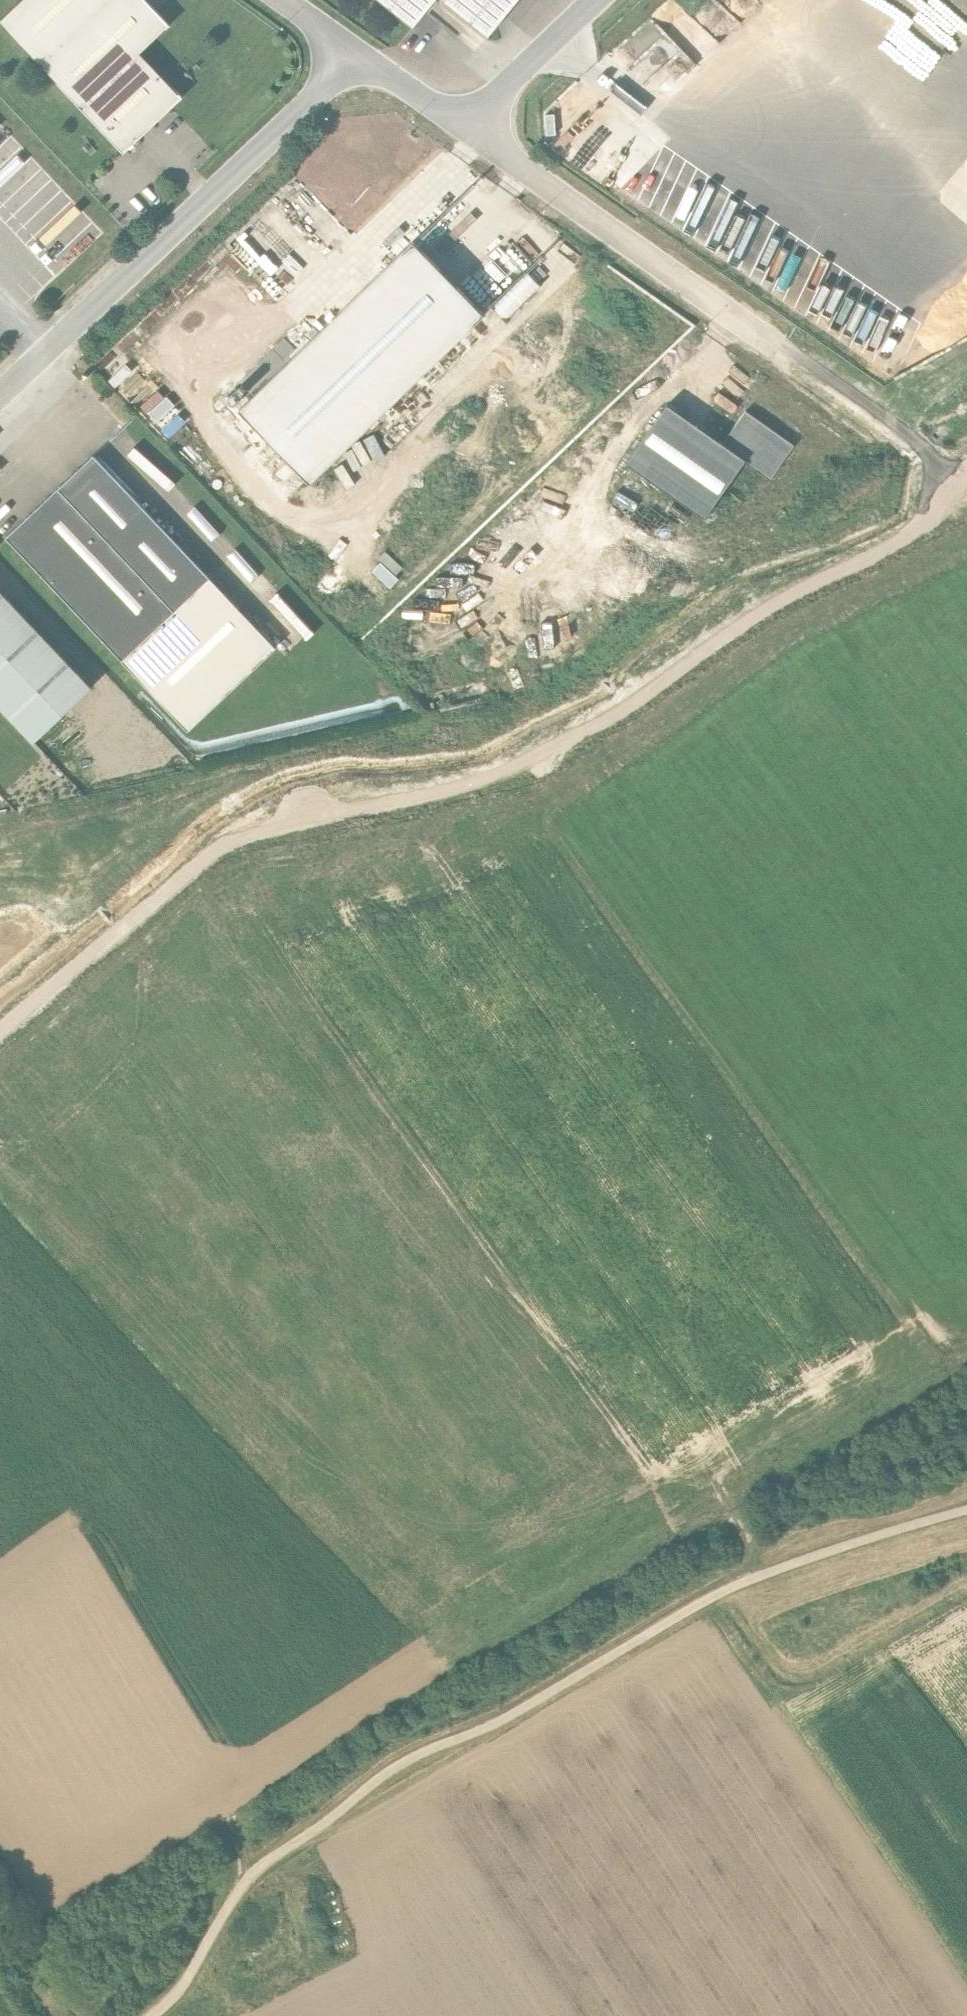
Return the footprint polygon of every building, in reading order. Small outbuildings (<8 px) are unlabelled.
[(123,150),(182,95),(140,50),(168,23),(146,0),(21,0),(1,20),(123,150)] [(413,26),(434,0),(381,0),(413,26)] [(488,35),(516,0),(445,0),(488,35)] [(483,315),(412,241),(238,409),(310,483),(483,315)] [(666,405),(625,463),(703,517),(744,460),(771,478),(794,445),(745,410),(722,442),(666,405)] [(275,647),(93,455),(5,537),(187,730),(275,647)] [(32,742),(91,686),(0,590),(0,708),(32,742)]
